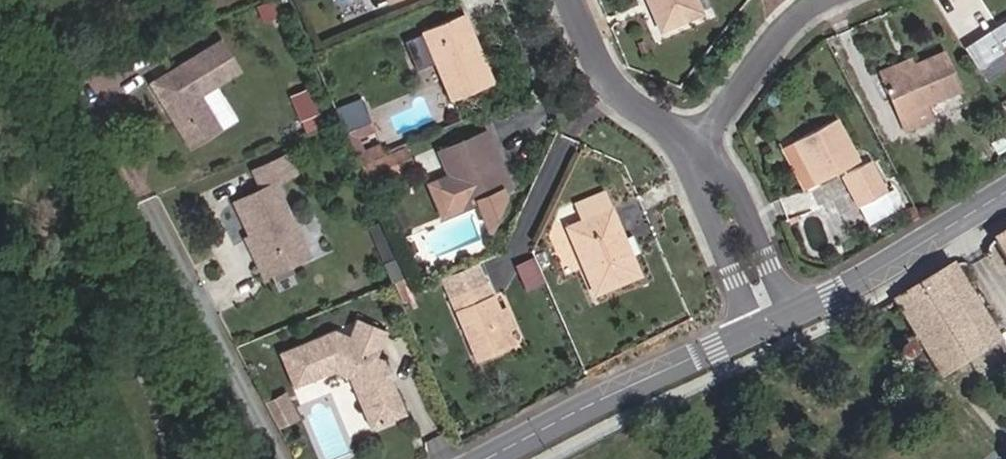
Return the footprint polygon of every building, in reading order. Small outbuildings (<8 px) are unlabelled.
[(661,20),(666,18),(659,0),(652,0),(661,20)] [(666,18),(698,5),(696,0),(659,0),(666,18)] [(490,83),(463,16),(424,31),(425,33),(405,41),(417,71),(437,63),(452,99),(490,83)] [(961,50),(978,78),(993,69),(979,46),(1005,30),(1005,23),(961,50)] [(979,46),(993,69),(1005,61),(1005,30),(979,46)] [(227,36),(154,81),(195,147),(227,128),(208,94),(247,69),(227,36)] [(939,53),(910,66),(880,80),(902,130),(927,118),(921,105),(956,89),(939,53)] [(880,80),(910,66),(906,58),(877,71),(880,80)] [(308,86),(291,93),(307,130),(324,123),(308,86)] [(345,105),(349,115),(354,127),(369,121),(365,110),(361,99),(345,105)] [(831,122),(792,143),(815,187),(853,163),(831,122)] [(475,198),(509,185),(503,170),(497,173),(487,148),(493,145),(486,129),(439,148),(448,174),(429,182),(442,211),(458,204),(475,198)] [(503,170),(493,145),(487,148),(497,173),(503,170)] [(365,163),(372,183),(413,165),(405,147),(365,163)] [(255,232),(265,255),(261,257),(269,274),(314,253),(282,181),(308,169),(300,151),(265,167),(273,185),(240,200),(255,232)] [(867,166),(841,180),(857,211),(884,197),(867,166)] [(500,189),(475,198),(479,207),(504,199),(500,189)] [(594,294),(637,276),(600,192),(574,203),(581,223),(567,229),(594,294)] [(884,197),(857,211),(866,227),(892,213),(884,197)] [(488,227),(504,199),(479,207),(488,227)] [(388,212),(395,228),(406,223),(399,207),(388,212)] [(265,255),(255,232),(251,234),(261,257),(265,255)] [(993,241),(1005,262),(1005,233),(993,241)] [(535,255),(516,263),(527,288),(546,280),(535,255)] [(992,342),(947,269),(894,301),(939,375),(992,342)] [(480,284),(450,298),(475,359),(512,343),(493,297),(488,299),(480,284)] [(338,371),(354,377),(374,427),(410,413),(397,378),(394,380),(387,364),(390,363),(383,349),(391,331),(361,319),(353,335),(338,329),(283,352),(298,386),(338,371)] [(390,363),(387,364),(394,380),(397,378),(399,377),(392,362),(390,363)] [(271,400),(278,414),(285,410),(293,406),(286,393),(271,400)] [(278,414),(285,427),(292,424),(300,419),(293,406),(285,410),(278,414)]
